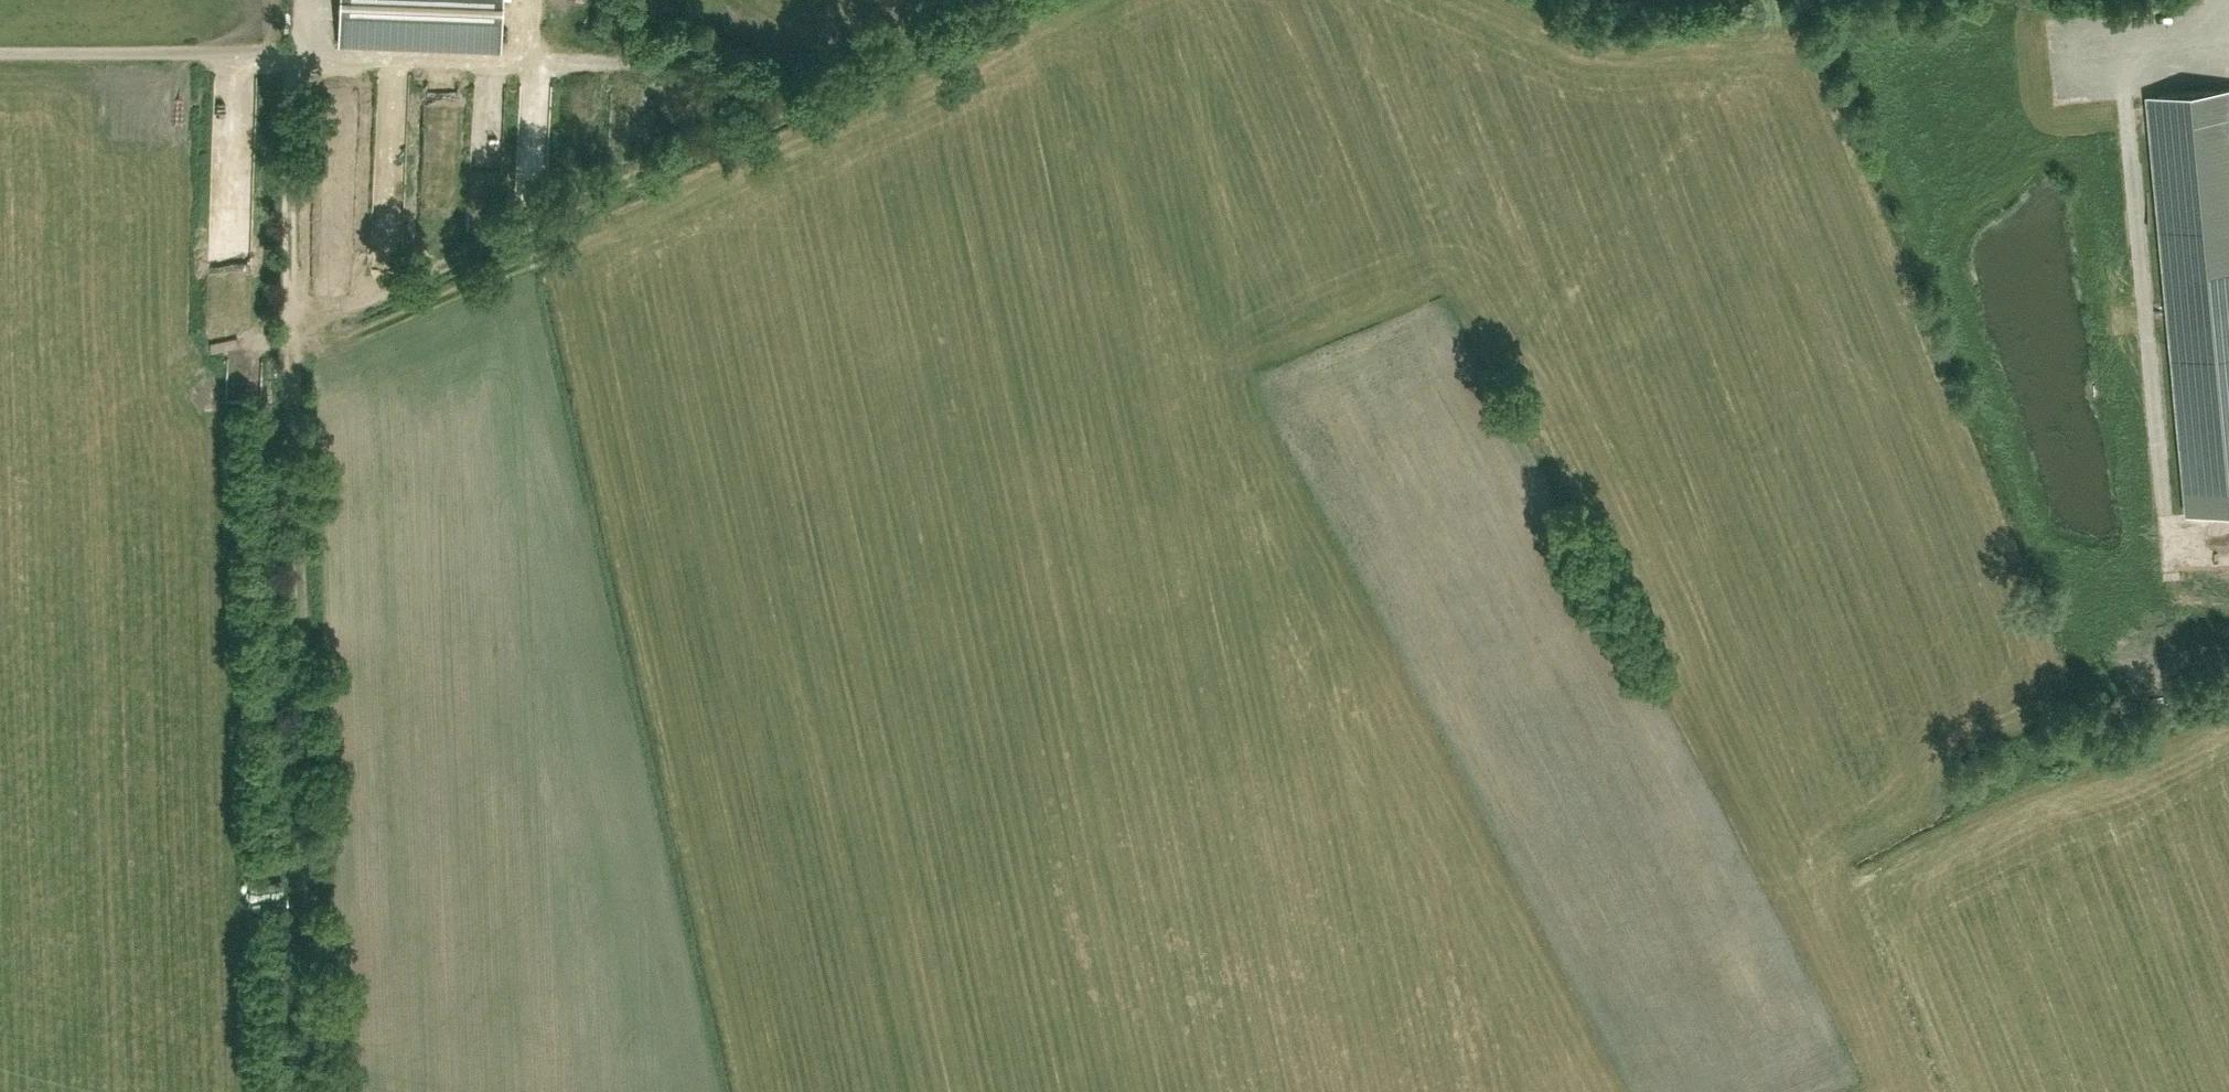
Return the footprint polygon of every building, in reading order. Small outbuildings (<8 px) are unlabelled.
[(339,43),(502,50),(504,0),(341,0),(339,43)] [(2148,96),(2188,514),(2228,510),(2228,89),(2148,96)] [(324,278),(339,278),(339,261),(325,261),(324,278)]
